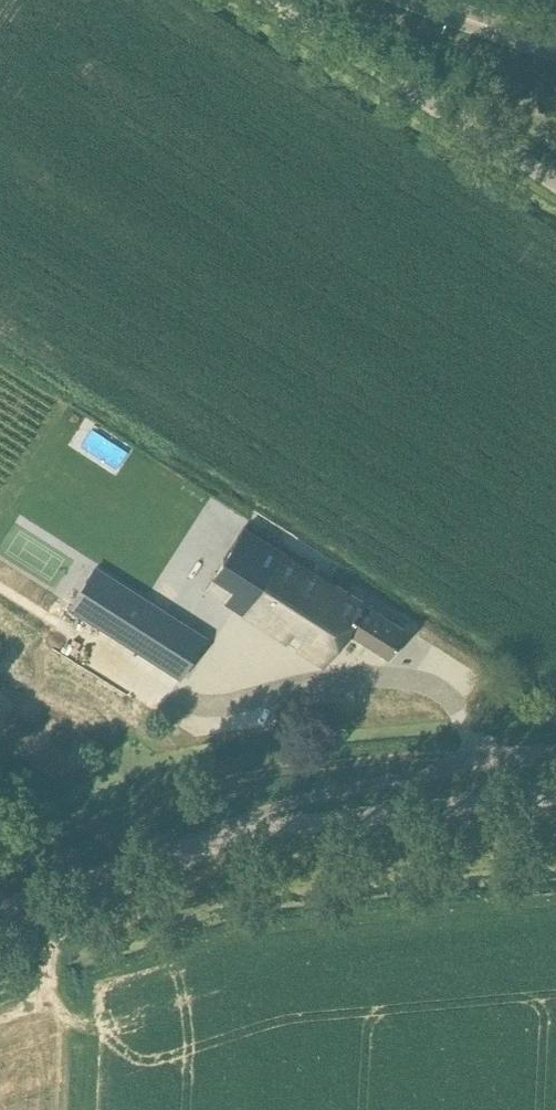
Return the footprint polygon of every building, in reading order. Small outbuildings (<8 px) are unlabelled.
[(224,559),(205,589),(243,613),(288,642),(297,648),(325,665),(347,630),(354,635),(362,640),(389,657),(407,629),(363,601),(337,585),(245,526),(224,559)] [(206,638),(95,568),(71,606),(182,676),(206,638)]
